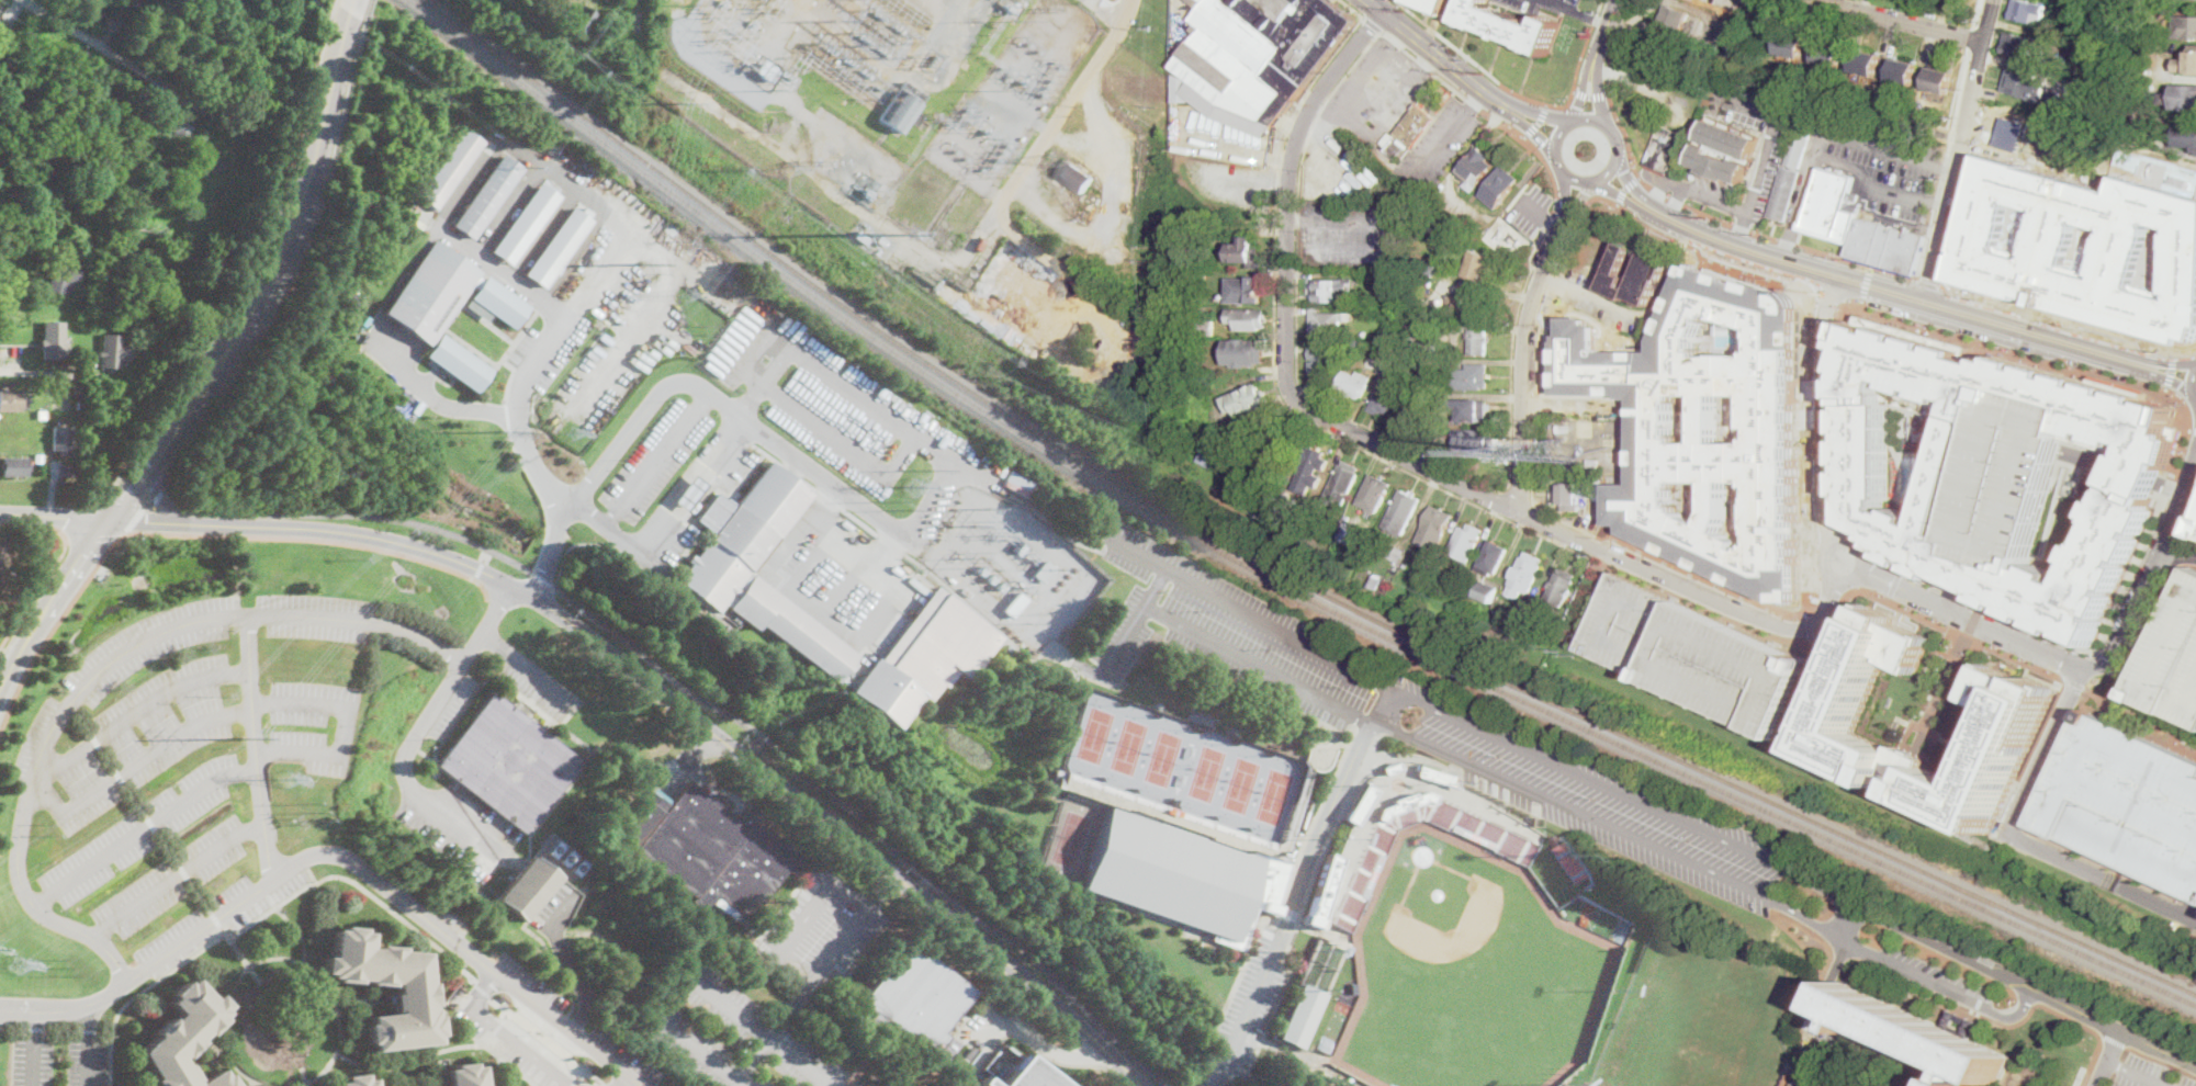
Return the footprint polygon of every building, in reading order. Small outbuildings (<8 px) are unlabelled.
[(1202,9),(1190,0),(1330,0),(1355,20),(1356,21),(1355,23),(1275,126),(1221,104),(1173,67),(1198,35),(1192,30),(1197,23),(1193,20),(1202,9)] [(1406,1),(1406,0),(1452,0),(1445,16),(1406,1)] [(1459,21),(1467,0),(1488,0),(1486,5),(1539,25),(1543,14),(1563,22),(1550,56),(1459,21)] [(2011,19),(2014,0),(2025,0),(2046,4),(2041,25),(2011,19)] [(597,14),(581,38),(565,27),(582,3),(597,14)] [(1690,12),(1683,30),(1694,34),(1689,49),(1674,43),(1670,54),(1648,45),(1657,23),(1659,24),(1667,3),(1690,12)] [(2177,15),(2195,17),(2195,39),(2176,38),(2177,15)] [(5,49),(0,46),(0,26),(4,29),(1,35),(8,38),(5,42),(9,43),(5,49)] [(2040,39),(2036,60),(2003,53),(2007,32),(2040,39)] [(1806,41),(1803,58),(1779,54),(1782,35),(1806,41)] [(1844,46),(1838,69),(1815,63),(1821,41),(1844,46)] [(2191,46),(2195,46),(2195,73),(2176,72),(2177,59),(2191,59),(2191,46)] [(1881,56),(1877,77),(1851,71),(1857,50),(1881,56)] [(1918,64),(1913,86),(1890,80),(1894,58),(1918,64)] [(1956,72),(1951,93),(1927,88),(1932,67),(1956,72)] [(2046,104),(2032,101),(2032,99),(2004,92),(2008,67),(2039,75),(2038,79),(2050,82),(2046,104)] [(900,134),(879,120),(905,81),(926,95),(900,134)] [(2175,84),(2195,85),(2195,110),(2174,109),(2174,105),(2161,104),(2161,92),(2175,92),(2175,84)] [(1435,117),(1412,145),(1395,131),(1417,102),(1435,117)] [(170,136),(164,138),(158,122),(167,120),(170,136)] [(1760,140),(1753,159),(1701,138),(1709,120),(1760,140)] [(2176,124),(2195,125),(2195,149),(2174,147),(2176,124)] [(1670,174),(1646,165),(1662,125),(1686,135),(1670,174)] [(465,126),(485,142),(435,210),(416,194),(465,126)] [(1395,134),(1386,145),(1382,142),(1390,131),(1395,134)] [(1811,135),(1800,169),(1787,165),(1798,132),(1811,135)] [(1711,152),(1736,161),(1736,159),(1750,165),(1744,184),(1731,179),(1730,182),(1702,171),(1703,169),(1691,165),(1699,144),(1712,148),(1711,152)] [(1496,165),(1476,193),(1465,184),(1467,181),(1462,178),(1464,174),(1462,172),(1482,146),(1494,154),(1489,160),(1496,165)] [(503,152),(523,167),(473,238),(451,224),(503,152)] [(2124,176),(2195,197),(2195,341),(2189,339),(2187,346),(2042,305),(2043,302),(2029,297),(2027,301),(1956,281),(1986,154),(2119,193),(2124,176)] [(1095,178),(1086,192),(1060,176),(1069,161),(1095,178)] [(1500,210),(1482,195),(1505,165),(1522,179),(1500,210)] [(1800,171),(1786,220),(1769,216),(1783,167),(1800,171)] [(1862,203),(1850,244),(1800,229),(1803,220),(1805,222),(1821,167),(1856,177),(1851,193),(1860,195),(1858,202),(1862,203)] [(510,264),(492,251),(542,183),(560,196),(510,264)] [(573,206),(582,213),(585,207),(594,214),(589,220),(593,222),(543,289),(525,275),(573,206)] [(668,219),(662,228),(644,214),(650,206),(668,219)] [(1927,237),(1916,274),(1849,256),(1862,208),(1876,213),(1872,222),(1927,237)] [(1535,242),(1532,246),(1531,245),(1516,263),(1485,238),(1504,216),(1535,242)] [(1488,231),(1479,244),(1472,238),(1480,226),(1488,231)] [(868,239),(864,246),(853,237),(857,231),(868,239)] [(887,241),(882,247),(875,242),(879,236),(887,241)] [(436,237),(482,272),(429,344),(381,310),(436,237)] [(1257,238),(1257,245),(1261,245),(1261,267),(1251,267),(1251,262),(1232,262),(1232,244),(1246,244),(1246,237),(1257,238)] [(1631,290),(1646,253),(1651,254),(1649,256),(1667,263),(1649,305),(1628,296),(1625,301),(1601,290),(1621,242),(1633,247),(1621,275),(1628,278),(1623,287),(1631,290)] [(1495,276),(1488,274),(1486,283),(1463,275),(1472,249),(1495,257),(1493,264),(1498,265),(1495,276)] [(1438,264),(1432,278),(1420,272),(1426,259),(1438,264)] [(1776,600),(1610,529),(1609,484),(1633,484),(1633,394),(1556,394),(1558,316),(1600,317),(1600,351),(1654,352),(1688,263),(1802,296),(1802,357),(1801,423),(1799,600),(1776,600)] [(1351,280),(1350,304),(1313,303),(1313,271),(1314,272),(1329,272),(1329,279),(1351,280)] [(529,305),(513,327),(470,296),(486,274),(529,305)] [(1261,303),(1231,304),(1230,279),(1260,278),(1261,303)] [(1433,279),(1432,287),(1419,286),(1420,278),(1433,279)] [(1490,297),(1489,320),(1454,319),(1454,316),(1449,315),(1450,295),(1490,297)] [(1345,312),(1345,320),(1342,320),(1342,337),(1316,337),(1317,333),(1316,333),(1315,332),(1311,332),(1311,307),(1321,307),(1321,312),(1345,312)] [(1268,328),(1262,328),(1262,331),(1238,330),(1239,324),(1230,324),(1231,308),(1269,310),(1268,328)] [(1424,323),(1408,323),(1408,308),(1424,309),(1424,323)] [(1844,343),(1852,346),(1846,367),(1850,369),(1848,375),(1844,376),(1844,395),(1850,395),(1850,406),(1844,406),(1844,430),(1849,430),(1849,438),(1844,438),(1844,463),(1849,463),(1849,470),(1844,470),(1844,495),(1849,495),(1849,522),(1873,533),(1872,538),(1880,541),(1878,545),(1890,551),(1888,555),(1911,566),(1913,561),(1918,563),(1916,567),(1939,578),(1942,573),(1989,593),(1986,599),(2008,609),(2011,603),(2018,607),(2016,611),(2037,621),(2040,615),(2047,619),(2046,624),(2067,634),(2069,629),(2076,632),(2074,636),(2097,647),(2108,623),(2103,620),(2106,614),(2110,616),(2118,598),(2114,596),(2118,586),(2122,588),(2131,568),(2126,566),(2129,556),(2135,558),(2143,539),(2138,536),(2142,528),(2147,530),(2154,510),(2150,508),(2152,502),(2154,504),(2156,498),(2154,497),(2160,480),(2171,454),(2177,459),(2188,425),(2176,422),(2180,407),(2158,400),(2156,404),(2147,401),(2149,395),(2142,393),(2143,391),(2095,376),(2095,380),(2005,353),(2004,358),(1992,353),(1991,360),(1968,353),(1970,349),(1967,348),(1968,344),(1860,313),(1858,320),(1851,318),(1844,343)] [(1215,335),(1197,335),(1197,319),(1215,319),(1215,335)] [(64,342),(66,342),(66,346),(68,346),(67,355),(64,355),(64,358),(43,358),(43,349),(41,349),(41,339),(43,339),(43,320),(64,320),(64,342)] [(1490,338),(1490,342),(1488,342),(1487,354),(1471,354),(1471,329),(1488,329),(1488,338),(1490,338)] [(129,344),(128,359),(120,359),(120,367),(100,366),(100,355),(97,355),(98,350),(101,350),(102,332),(121,333),(120,343),(129,344)] [(492,369),(475,391),(425,354),(440,332),(492,369)] [(1548,342),(1548,332),(1533,332),(1531,371),(1547,371),(1548,349),(1555,349),(1555,342),(1548,342)] [(1370,337),(1374,342),(1353,359),(1348,349),(1358,340),(1363,341),(1370,337)] [(1260,340),(1260,343),(1265,343),(1265,363),(1259,363),(1259,365),(1249,365),(1249,369),(1237,369),(1237,363),(1228,363),(1228,340),(1260,340)] [(1324,375),(1311,375),(1311,347),(1317,347),(1317,342),(1336,342),(1336,365),(1329,365),(1329,370),(1324,375)] [(1488,388),(1483,388),(1483,389),(1444,389),(1444,378),(1448,378),(1448,369),(1467,369),(1467,364),(1488,364),(1488,388)] [(1347,371),(1356,376),(1360,371),(1373,378),(1362,399),(1354,396),(1353,398),(1348,395),(1349,394),(1337,387),(1347,371)] [(1399,383),(1397,387),(1401,389),(1389,415),(1383,411),(1381,416),(1371,410),(1383,385),(1386,387),(1388,383),(1393,385),(1394,381),(1399,383)] [(2080,405),(1998,382),(1987,421),(1955,535),(1953,540),(1964,543),(1961,554),(2012,567),(2013,562),(2018,564),(2018,561),(2025,563),(2027,555),(2035,557),(2062,452),(2071,435),(2080,405)] [(1258,383),(1262,391),(1264,389),(1273,407),(1262,412),(1260,408),(1239,418),(1236,411),(1231,414),(1225,398),(1258,383)] [(83,384),(82,393),(75,393),(75,384),(83,384)] [(22,411),(0,411),(0,392),(1,392),(1,387),(5,387),(5,391),(22,391),(22,396),(27,396),(27,408),(22,408),(22,411)] [(1612,403),(1611,394),(1586,395),(1586,404),(1612,403)] [(1487,422),(1461,421),(1462,410),(1454,409),(1454,400),(1488,400),(1487,422)] [(70,451),(63,451),(63,455),(57,455),(57,451),(52,451),(52,427),(70,427),(70,451)] [(1454,453),(1454,431),(1497,430),(1497,453),(1454,453)] [(1330,460),(1326,472),(1319,468),(1309,495),(1294,488),(1307,456),(1300,454),(1306,439),(1314,442),(1311,446),(1327,453),(1325,457),(1330,460)] [(1221,456),(1216,468),(1200,461),(1206,448),(1221,456)] [(1342,508),(1325,498),(1340,468),(1332,465),(1339,453),(1347,457),(1345,461),(1361,468),(1359,473),(1360,474),(1342,508)] [(1,468),(0,468),(0,463),(1,463),(2,457),(26,459),(25,476),(1,476),(1,468)] [(718,494),(734,507),(770,461),(812,494),(751,572),(856,656),(834,685),(761,625),(756,632),(723,606),(718,612),(678,580),(690,565),(687,562),(692,555),(696,557),(714,534),(697,520),(718,494)] [(1393,484),(1378,513),(1359,504),(1373,474),(1393,484)] [(707,485),(687,511),(674,501),(695,475),(707,485)] [(1603,482),(1603,498),(1591,497),(1590,500),(1581,499),(1581,506),(1579,506),(1578,511),(1564,510),(1564,485),(1583,485),(1583,480),(1603,482)] [(1280,489),(1272,501),(1266,498),(1274,485),(1280,489)] [(1420,499),(1404,535),(1385,527),(1401,490),(1420,499)] [(1292,496),(1287,507),(1281,504),(1285,493),(1292,496)] [(1439,552),(1417,541),(1433,506),(1456,516),(1439,552)] [(1345,519),(1338,539),(1333,536),(1335,531),(1337,532),(1342,518),(1345,519)] [(1485,529),(1468,565),(1460,561),(1461,557),(1450,553),(1461,525),(1467,529),(1471,522),(1485,529)] [(1363,534),(1358,546),(1340,538),(1345,525),(1363,534)] [(1497,574),(1479,566),(1491,540),(1509,548),(1497,574)] [(1407,550),(1400,562),(1387,555),(1394,543),(1407,550)] [(1543,558),(1541,565),(1542,565),(1530,593),(1522,590),(1518,599),(1507,593),(1510,585),(1509,585),(1521,556),(1524,557),(1527,552),(1543,558)] [(1055,567),(1041,582),(1033,574),(1045,559),(1055,567)] [(1473,568),(1468,577),(1463,575),(1467,566),(1473,568)] [(2189,566),(2195,569),(2195,726),(2128,694),(2137,676),(2189,566)] [(1435,569),(1429,585),(1421,581),(1428,567),(1435,569)] [(1576,575),(1574,579),(1575,581),(1573,588),(1573,589),(1568,600),(1567,599),(1565,606),(1564,604),(1562,608),(1552,603),(1553,601),(1546,598),(1557,573),(1558,573),(1561,568),(1576,575)] [(1614,569),(1579,646),(1779,739),(1788,720),(1815,659),(1614,569)] [(1382,578),(1377,590),(1371,588),(1375,576),(1382,578)] [(1483,578),(1475,595),(1493,601),(1499,586),(1483,578)] [(1427,587),(1422,596),(1417,592),(1420,584),(1427,587)] [(877,656),(851,691),(897,727),(922,695),(931,701),(943,686),(945,687),(958,670),(968,678),(1001,635),(936,586),(880,658),(877,656)] [(1532,607),(1525,622),(1516,618),(1522,603),(1532,607)] [(1872,603),(1806,749),(1993,834),(2060,688),(2034,675),(2031,680),(1993,663),(1978,698),(2009,712),(1977,784),(1934,766),(1937,759),(1903,744),(1901,749),(1858,731),(1891,659),(1921,672),(1936,636),(1901,621),(1902,616),(1872,603)] [(1472,614),(1468,622),(1463,620),(1466,612),(1472,614)] [(1541,615),(1534,631),(1525,627),(1532,612),(1541,615)] [(1518,632),(1513,641),(1507,637),(1511,627),(1518,632)] [(492,692),(514,709),(519,701),(533,712),(527,720),(581,761),(525,835),(436,766),(492,692)] [(2045,808),(2037,825),(2195,899),(2195,765),(2093,709),(2045,808)] [(1089,763),(1088,770),(1079,768),(1081,761),(1089,763)] [(1401,769),(1385,776),(1382,769),(1398,762),(1401,769)] [(1456,788),(1416,777),(1420,765),(1460,776),(1456,788)] [(1279,842),(1283,840),(1280,853),(1281,853),(1279,859),(1249,848),(1248,853),(1061,789),(1068,770),(1279,842)] [(688,782),(737,821),(750,805),(762,815),(756,822),(789,847),(788,849),(791,851),(792,850),(807,861),(795,875),(788,870),(750,920),(720,896),(708,913),(692,901),(695,897),(618,837),(653,791),(671,805),(688,782)] [(1377,791),(1354,826),(1344,819),(1366,784),(1377,791)] [(1435,795),(1432,804),(1426,801),(1386,816),(1383,823),(1375,819),(1379,810),(1393,804),(1390,801),(1414,793),(1415,795),(1426,791),(1435,795)] [(1111,806),(1248,855),(1249,850),(1292,864),(1277,905),(1281,906),(1277,916),(1255,908),(1241,951),(1210,940),(1213,935),(1082,889),(1111,806)] [(1498,845),(1495,851),(1453,830),(1456,825),(1498,845)] [(1386,856),(1366,898),(1361,895),(1379,852),(1386,856)] [(1316,929),(1299,924),(1303,914),(1307,916),(1328,855),(1341,859),(1316,929)] [(559,879),(526,923),(496,901),(529,856),(559,879)] [(358,929),(358,932),(365,935),(363,949),(373,950),(374,946),(395,949),(395,951),(419,954),(423,984),(426,984),(429,1005),(425,1005),(426,1010),(429,1010),(429,1017),(432,1017),(433,1023),(436,1036),(431,1036),(432,1043),(371,1051),(370,1043),(367,1043),(364,1026),(368,1026),(368,1018),(395,1014),(393,1002),(391,983),(386,983),(386,986),(365,984),(364,981),(354,980),(354,983),(333,982),(333,978),(327,976),(327,973),(320,972),(323,958),(326,958),(328,958),(331,930),(339,931),(339,927),(358,929)] [(939,1032),(945,1038),(934,1052),(915,1038),(908,1048),(872,1020),(863,1032),(849,1022),(867,999),(863,996),(904,941),(971,992),(939,1032)] [(1968,1084),(1967,1085),(1945,1085),(1950,1076),(1953,1077),(1958,1067),(1924,1052),(1857,1021),(1852,1031),(1845,1027),(1848,1018),(1825,1007),(1837,980),(1935,1025),(1962,1037),(2005,1055),(1993,1083),(1969,1072),(1963,1082),(1968,1084)] [(189,1077),(194,1085),(156,1085),(153,1081),(155,1079),(139,1052),(157,1036),(155,1033),(169,1019),(172,1022),(179,1014),(170,1004),(174,998),(172,995),(184,983),(187,985),(192,982),(212,1000),(217,997),(226,1006),(221,1011),(223,1014),(218,1017),(222,1020),(207,1033),(205,1032),(196,1040),(199,1042),(184,1057),(182,1055),(178,1059),(185,1070),(188,1068),(189,1071),(192,1075),(189,1077)] [(1207,992),(1203,998),(1193,989),(1196,984),(1207,992)] [(1324,995),(1299,1049),(1276,1039),(1300,984),(1324,995)] [(1935,1025),(1942,1009),(1970,1021),(1962,1037),(1935,1025)] [(1945,1074),(1940,1085),(1908,1085),(1924,1052),(1958,1067),(1953,1077),(1950,1076),(1945,1074)] [(1020,1055),(1059,1085),(996,1085),(1020,1055)] [(652,1067),(650,1072),(641,1065),(643,1062),(652,1067)] [(474,1066),(476,1085),(442,1085),(440,1071),(448,1070),(448,1066),(466,1063),(466,1067),(474,1066)] [(225,1075),(232,1085),(194,1085),(218,1071),(222,1077),(225,1075)] [(667,1079),(664,1084),(655,1077),(658,1073),(667,1079)] [(1254,1081),(1252,1085),(1242,1079),(1246,1074),(1254,1081)] [(1813,1084),(1790,1074),(1785,1085),(1812,1085),(1813,1084)] [(370,1079),(371,1085),(336,1085),(336,1084),(344,1083),(342,1077),(360,1075),(361,1081),(370,1079)] [(980,1077),(991,1085),(977,1085),(975,1084),(980,1077)]
